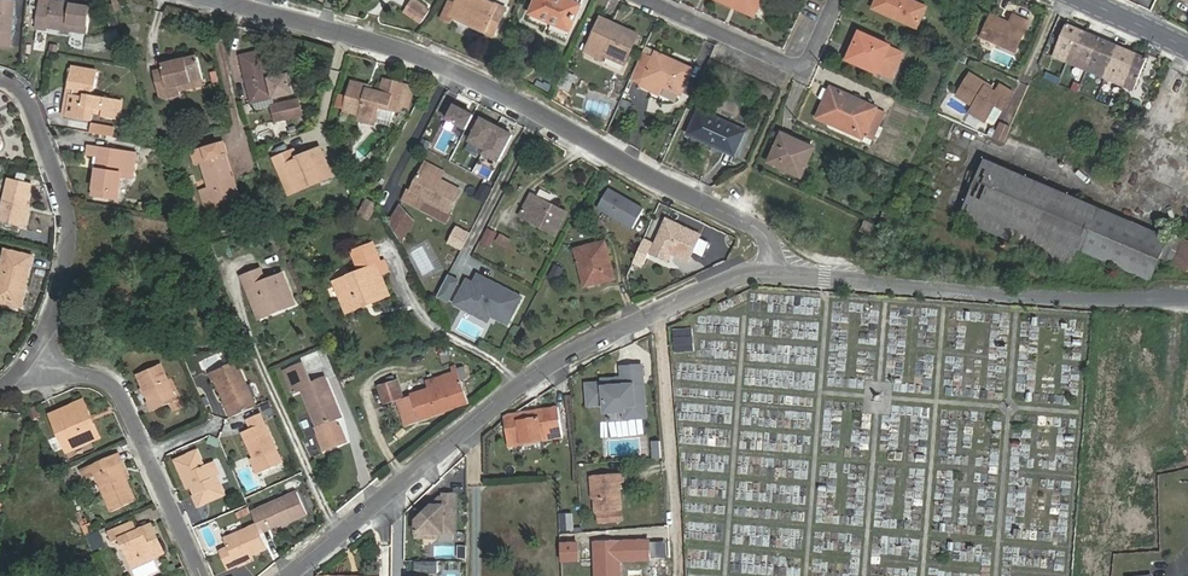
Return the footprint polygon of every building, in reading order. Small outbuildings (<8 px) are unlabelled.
[(5,39),(9,0),(0,0),(0,38),(5,39)] [(87,2),(66,0),(47,0),(47,2),(37,1),(34,27),(45,28),(46,25),(84,30),(87,2)] [(506,13),(481,0),(460,0),(456,7),(450,3),(441,19),(449,24),(452,18),(492,40),(506,13)] [(580,8),(564,0),(536,0),(529,15),(569,33),(580,8)] [(758,12),(764,0),(723,0),(733,5),(736,0),(758,12)] [(756,17),(758,12),(736,0),(733,5),(756,17)] [(928,6),(913,0),(879,0),(876,8),(919,27),(928,6)] [(114,12),(110,1),(99,5),(103,16),(114,12)] [(415,1),(406,13),(417,21),(426,8),(415,1)] [(417,21),(422,24),(431,11),(426,8),(417,21)] [(1001,22),(1002,19),(993,15),(984,37),(1018,51),(1030,21),(1015,14),(1011,23),(1007,21),(1005,24),(1001,22)] [(113,15),(105,18),(108,26),(116,23),(113,15)] [(611,30),(614,25),(601,19),(585,54),(596,59),(599,53),(605,56),(626,65),(636,42),(611,30)] [(1149,57),(1069,24),(1056,54),(1137,87),(1149,57)] [(638,36),(614,25),(611,30),(636,42),(638,36)] [(893,81),(905,53),(862,33),(849,61),(893,81)] [(263,47),(241,52),(251,100),(274,95),(270,76),(263,47)] [(599,53),(596,59),(603,62),(605,56),(599,53)] [(649,71),(642,86),(652,90),(651,92),(660,96),(663,88),(681,96),(693,70),(656,54),(649,71)] [(164,69),(154,71),(160,97),(181,92),(179,83),(204,78),(200,57),(163,64),(164,69)] [(68,87),(64,115),(88,119),(91,106),(100,108),(99,115),(116,118),(119,99),(89,94),(90,86),(93,87),(96,70),(68,66),(65,87),(68,87)] [(633,82),(642,86),(649,71),(640,67),(633,82)] [(288,72),(270,76),(274,95),(293,91),(288,72)] [(994,105),(1002,110),(1012,93),(999,85),(995,93),(981,85),(982,82),(969,74),(956,97),(973,106),(969,113),(984,122),(994,105)] [(204,78),(179,83),(181,92),(206,86),(204,78)] [(396,111),(404,84),(386,79),(381,93),(368,90),(369,87),(352,83),(348,96),(344,111),(374,120),(372,125),(388,129),(393,110),(396,111)] [(414,87),(404,84),(396,111),(406,113),(414,87)] [(60,114),(64,115),(68,87),(65,87),(60,114)] [(880,110),(833,88),(832,91),(829,97),(827,101),(819,119),(831,125),(832,122),(876,142),(888,114),(879,110),(880,110)] [(827,101),(829,97),(832,91),(826,89),(821,99),(827,101)] [(348,96),(339,93),(334,108),(344,111),(348,96)] [(302,112),(299,97),(272,103),(276,118),(302,112)] [(450,119),(470,130),(478,116),(457,105),(450,119)] [(737,157),(748,133),(700,112),(690,136),(737,157)] [(484,120),(473,141),(490,151),(501,129),(484,120)] [(1001,120),(994,136),(1004,140),(1010,124),(1001,120)] [(112,137),(114,127),(91,122),(89,132),(112,137)] [(504,163),(517,138),(501,129),(490,151),(488,155),(504,163)] [(805,177),(818,148),(786,133),(773,163),(805,177)] [(195,160),(200,159),(207,188),(200,190),(206,212),(214,210),(212,201),(233,196),(228,177),(231,176),(225,153),(222,153),(219,141),(191,149),(195,160)] [(132,152),(85,144),(83,155),(89,156),(94,157),(92,169),(87,195),(112,199),(116,177),(127,179),(132,152)] [(304,182),(305,185),(328,177),(319,148),(295,156),(293,150),(273,157),(276,167),(280,166),(287,188),(304,182)] [(959,213),(970,218),(997,161),(985,156),(959,213)] [(1078,245),(1096,205),(997,161),(970,218),(1071,263),(1078,245)] [(425,173),(444,183),(448,176),(429,165),(425,173)] [(284,192),(305,185),(304,182),(287,188),(280,166),(276,167),(284,192)] [(412,193),(407,203),(424,212),(429,204),(452,217),(464,194),(444,183),(425,173),(413,194),(412,193)] [(10,223),(16,200),(19,201),(24,180),(0,174),(0,220),(10,223)] [(228,177),(233,196),(236,195),(231,176),(228,177)] [(479,200),(489,205),(496,192),(487,187),(479,200)] [(645,211),(610,190),(598,209),(633,230),(645,211)] [(185,193),(191,211),(197,209),(191,191),(185,193)] [(540,197),(528,219),(563,238),(574,216),(540,197)] [(377,205),(367,199),(358,214),(368,220),(377,205)] [(16,200),(10,223),(17,225),(22,202),(19,201),(16,200)] [(429,204),(424,212),(450,226),(455,218),(452,217),(429,204)] [(1117,263),(1135,222),(1096,205),(1078,245),(1117,263)] [(416,225),(404,208),(395,224),(405,239),(416,225)] [(889,228),(894,217),(886,213),(881,224),(889,228)] [(878,223),(869,219),(865,228),(874,232),(878,223)] [(700,238),(667,222),(654,247),(671,255),(688,263),(700,238)] [(1167,236),(1135,222),(1117,263),(1149,277),(1159,255),(1174,262),(1184,238),(1170,232),(1167,236)] [(493,230),(486,243),(494,248),(501,234),(493,230)] [(451,247),(464,255),(473,238),(460,231),(451,247)] [(648,234),(637,256),(645,259),(656,238),(648,234)] [(1184,238),(1174,262),(1187,268),(1187,240),(1184,238)] [(586,286),(614,279),(615,278),(607,242),(590,245),(591,249),(577,252),(586,286)] [(363,266),(383,255),(378,247),(359,257),(363,266)] [(654,247),(651,256),(667,263),(671,255),(654,247)] [(24,283),(30,254),(3,249),(0,264),(0,299),(16,302),(18,291),(20,283),(24,283)] [(381,305),(397,296),(387,278),(395,273),(390,264),(388,265),(383,255),(363,266),(369,275),(365,277),(367,280),(334,299),(346,320),(379,302),(381,305)] [(292,295),(282,270),(264,277),(259,266),(241,273),(245,283),(250,281),(259,303),(279,295),(281,300),(292,295)] [(565,284),(571,271),(564,267),(557,280),(565,284)] [(481,275),(477,284),(482,287),(487,278),(481,275)] [(333,296),(334,299),(367,280),(365,277),(333,296)] [(462,283),(452,277),(441,296),(452,302),(462,283)] [(511,326),(526,299),(487,278),(482,287),(477,284),(471,280),(458,305),(468,310),(473,301),(483,306),(479,313),(488,318),(494,317),(511,326)] [(256,309),(281,300),(279,295),(259,303),(250,281),(245,283),(256,309)] [(348,324),(381,305),(379,302),(346,320),(348,324)] [(691,322),(671,323),(672,346),(692,344),(691,322)] [(585,382),(587,403),(603,402),(603,406),(608,410),(623,409),(623,404),(644,403),(640,362),(620,364),(621,378),(612,379),(612,377),(601,378),(601,381),(585,382)] [(235,417),(256,407),(240,370),(237,371),(233,363),(211,372),(225,404),(229,403),(235,417)] [(333,419),(340,416),(325,378),(312,383),(303,363),(285,371),(293,390),(301,388),(309,407),(312,406),(320,425),(322,431),(317,433),(324,450),(346,441),(341,428),(337,425),(335,426),(333,419)] [(460,379),(456,367),(455,364),(451,366),(453,371),(427,380),(429,387),(410,394),(411,396),(398,400),(406,425),(468,403),(460,379)] [(179,399),(163,365),(141,375),(156,409),(179,399)] [(462,365),(456,367),(460,379),(467,377),(462,365)] [(401,396),(396,379),(377,385),(382,402),(401,396)] [(86,414),(91,412),(85,398),(51,413),(57,427),(64,425),(73,446),(85,441),(86,443),(101,436),(94,422),(90,424),(86,414)] [(224,405),(230,419),(235,417),(229,403),(225,404),(224,405)] [(644,403),(623,404),(623,409),(624,416),(645,415),(644,403)] [(316,426),(320,425),(312,406),(309,407),(316,426)] [(550,409),(552,437),(564,436),(560,408),(550,409)] [(511,415),(507,418),(510,443),(552,437),(550,409),(511,415)] [(94,422),(91,412),(86,414),(90,424),(94,422)] [(242,431),(255,458),(260,471),(282,462),(260,413),(247,419),(251,427),(242,431)] [(57,427),(68,451),(86,443),(85,441),(73,446),(64,425),(57,427)] [(660,458),(659,441),(652,442),(653,458),(660,458)] [(213,477),(219,474),(213,462),(206,464),(200,449),(178,459),(199,505),(227,493),(223,483),(218,486),(213,477)] [(122,462),(118,453),(81,470),(85,479),(97,473),(114,510),(138,499),(128,477),(121,462),(122,462)] [(260,471),(255,458),(251,460),(257,473),(260,471)] [(128,477),(131,475),(124,461),(122,462),(121,462),(128,477)] [(223,483),(219,474),(213,477),(218,486),(223,483)] [(616,493),(619,493),(618,484),(622,483),(621,474),(592,476),(595,513),(620,511),(619,498),(616,498),(616,493)] [(255,523),(266,546),(260,530),(281,521),(286,518),(287,521),(307,512),(297,490),(251,511),(256,522),(255,523)] [(441,501),(417,524),(417,541),(440,541),(440,536),(454,536),(455,498),(444,498),(444,501),(441,501)] [(620,513),(608,514),(608,523),(621,522),(620,513)] [(608,514),(597,514),(597,523),(608,523),(608,514)] [(570,518),(559,519),(559,532),(571,531),(570,518)] [(152,551),(154,557),(165,552),(152,523),(137,530),(133,521),(111,532),(116,542),(122,539),(131,560),(152,551)] [(250,554),(266,546),(255,523),(223,537),(227,546),(219,550),(227,568),(237,564),(235,561),(250,554)] [(128,568),(154,557),(152,551),(131,560),(122,539),(116,542),(128,568)] [(598,575),(620,575),(618,543),(595,545),(598,575)] [(458,558),(466,558),(466,546),(458,546),(458,558)] [(251,557),(250,554),(235,561),(237,564),(251,557)] [(439,565),(416,564),(415,575),(439,575),(439,565)]
